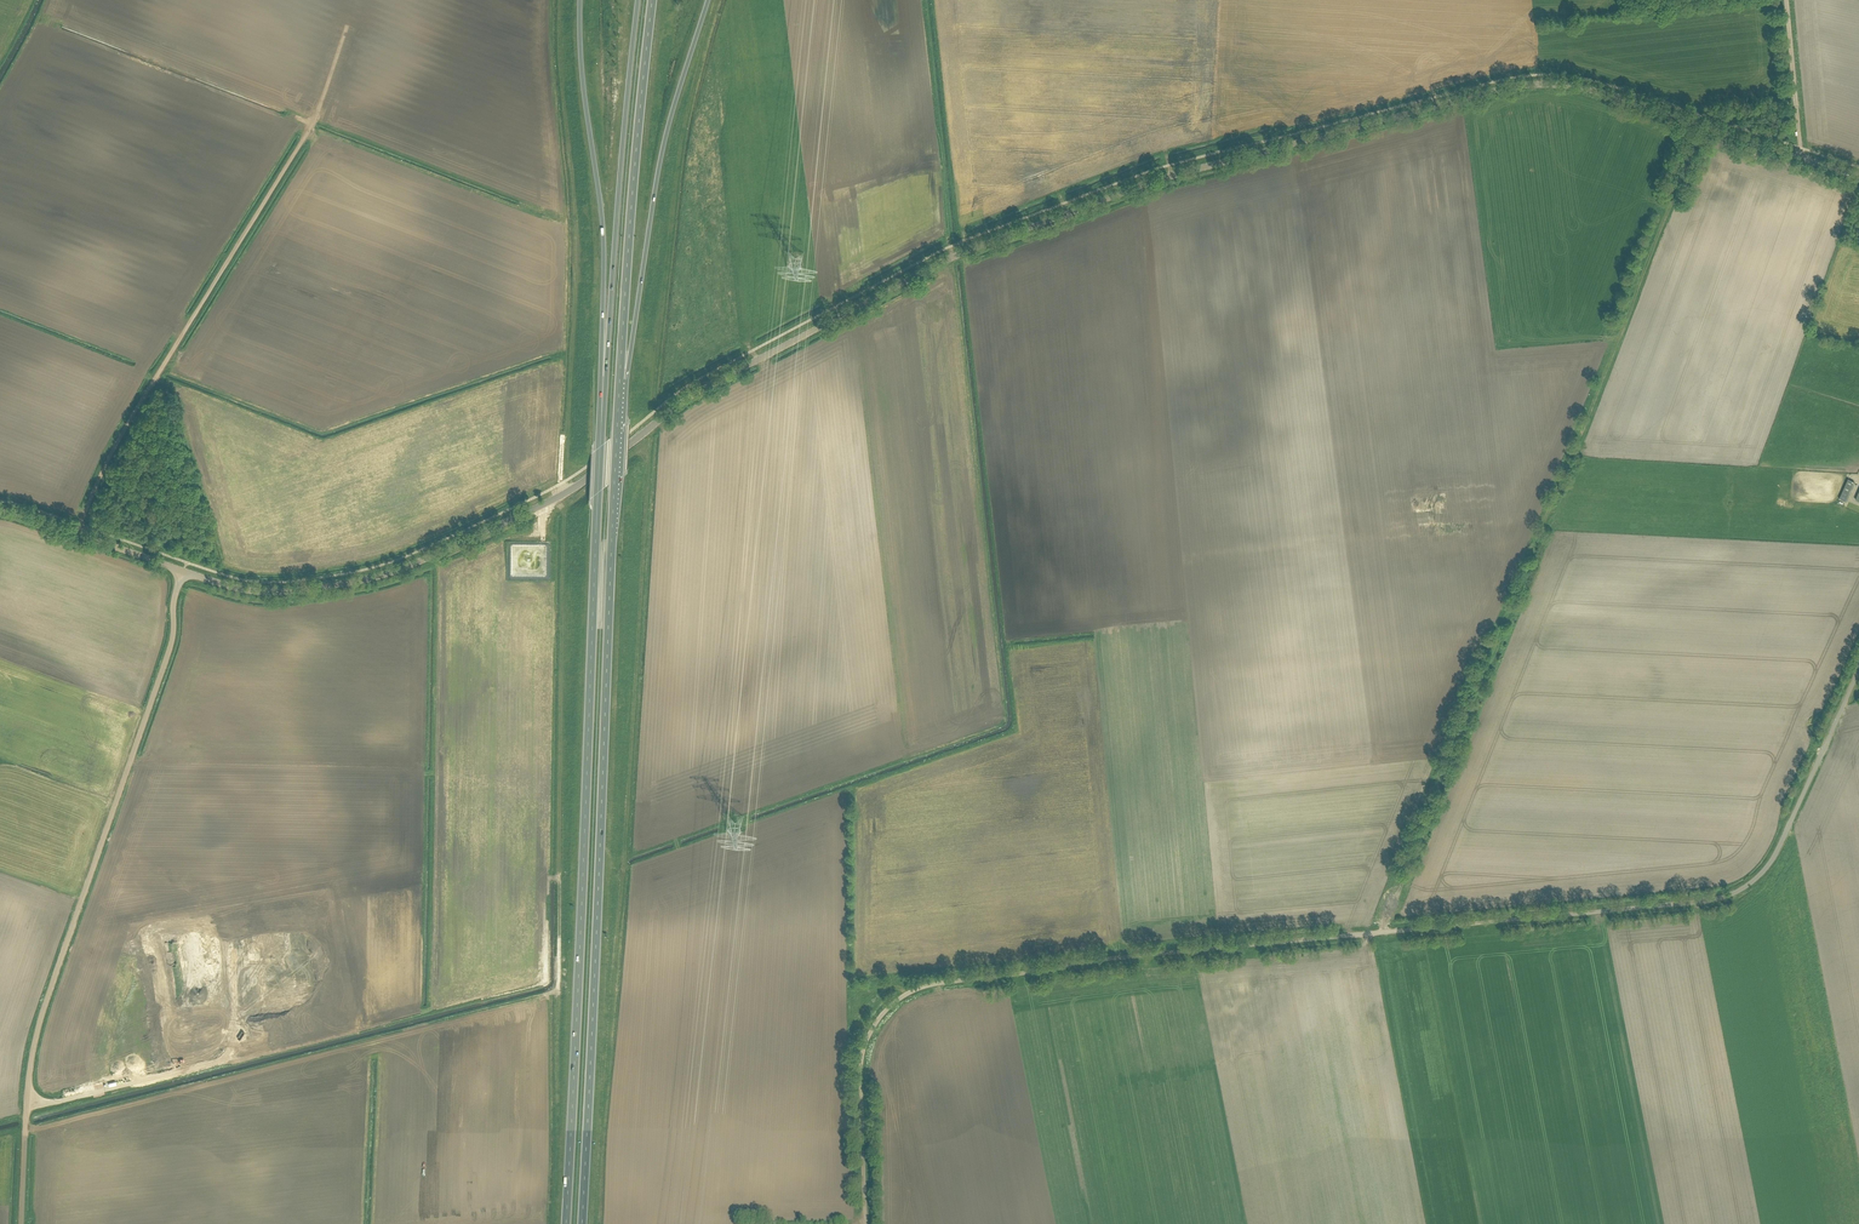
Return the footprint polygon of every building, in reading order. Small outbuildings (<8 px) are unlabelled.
[(1846,477),(1836,501),(1839,502),(1841,498),(1845,500),(1853,480),(1846,477)]
